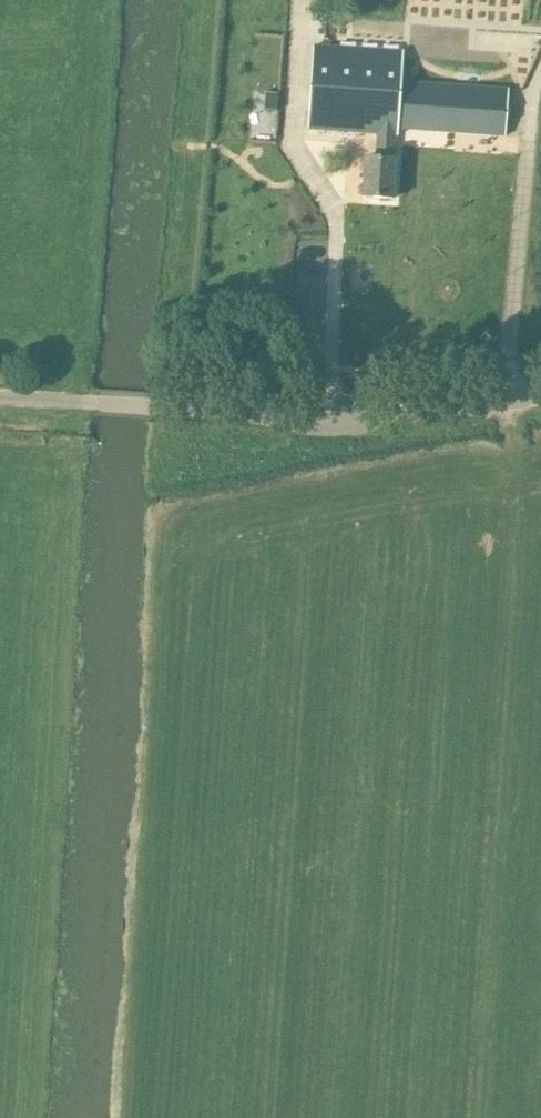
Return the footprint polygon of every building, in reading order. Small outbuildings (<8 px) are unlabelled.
[(395,160),(397,129),(504,135),(507,89),(400,82),(401,51),(404,19),(317,16),(315,46),(308,130),(376,134),(375,158),(364,158),(361,197),(393,199),(395,160)]
